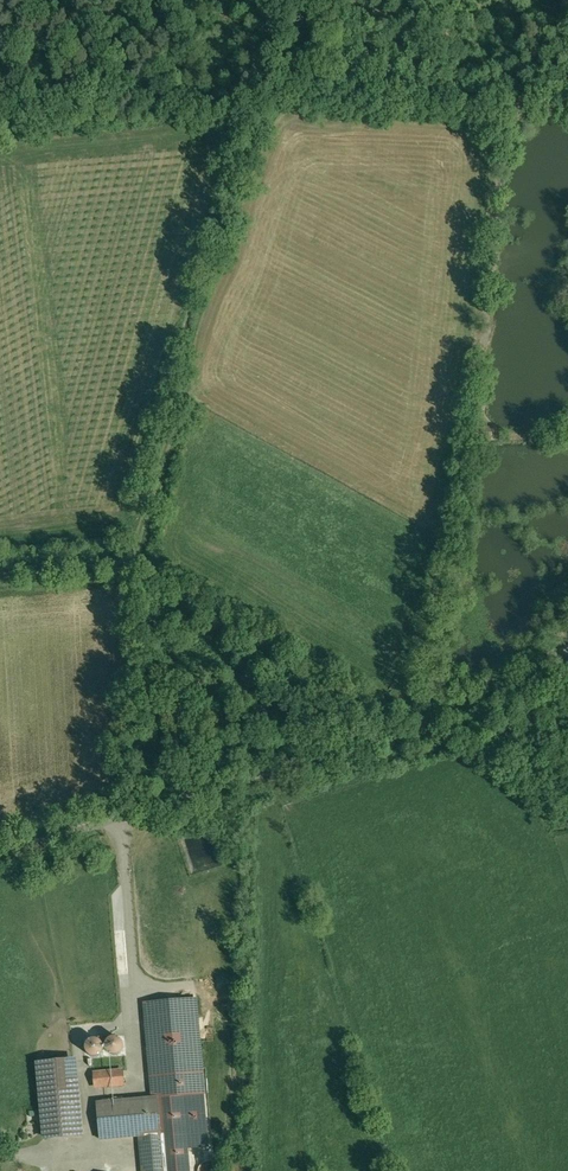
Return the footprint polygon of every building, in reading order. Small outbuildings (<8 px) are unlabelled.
[(198,996),(143,1000),(150,1097),(159,1096),(184,1094),(205,1093),(198,996)] [(106,1042),(106,1045),(106,1048),(107,1050),(108,1053),(111,1054),(114,1055),(117,1055),(120,1054),(122,1052),(123,1049),(124,1046),(123,1043),(122,1040),(120,1038),(117,1037),(113,1037),(111,1038),(108,1039),(106,1042)] [(86,1044),(86,1046),(86,1049),(87,1052),(88,1055),(91,1056),(94,1057),(97,1057),(100,1056),(102,1053),(104,1051),(104,1048),(103,1045),(102,1042),(100,1040),(97,1039),(94,1039),(91,1040),(88,1041),(86,1044)] [(77,1058),(35,1061),(43,1139),(84,1135),(77,1058)] [(125,1086),(123,1068),(93,1071),(94,1089),(125,1086)] [(205,1093),(184,1094),(188,1148),(209,1147),(205,1093)] [(159,1096),(162,1135),(165,1170),(190,1170),(188,1148),(184,1094),(159,1096)] [(150,1097),(97,1101),(100,1140),(138,1137),(162,1135),(159,1096),(150,1097)] [(162,1135),(138,1137),(141,1170),(165,1170),(162,1135)] [(210,1159),(207,1160),(205,1160),(203,1161),(202,1163),(201,1164),(200,1166),(199,1167),(198,1168),(198,1170),(222,1170),(222,1169),(222,1167),(221,1165),(219,1164),(218,1162),(216,1161),(214,1160),(212,1160),(210,1159)]
